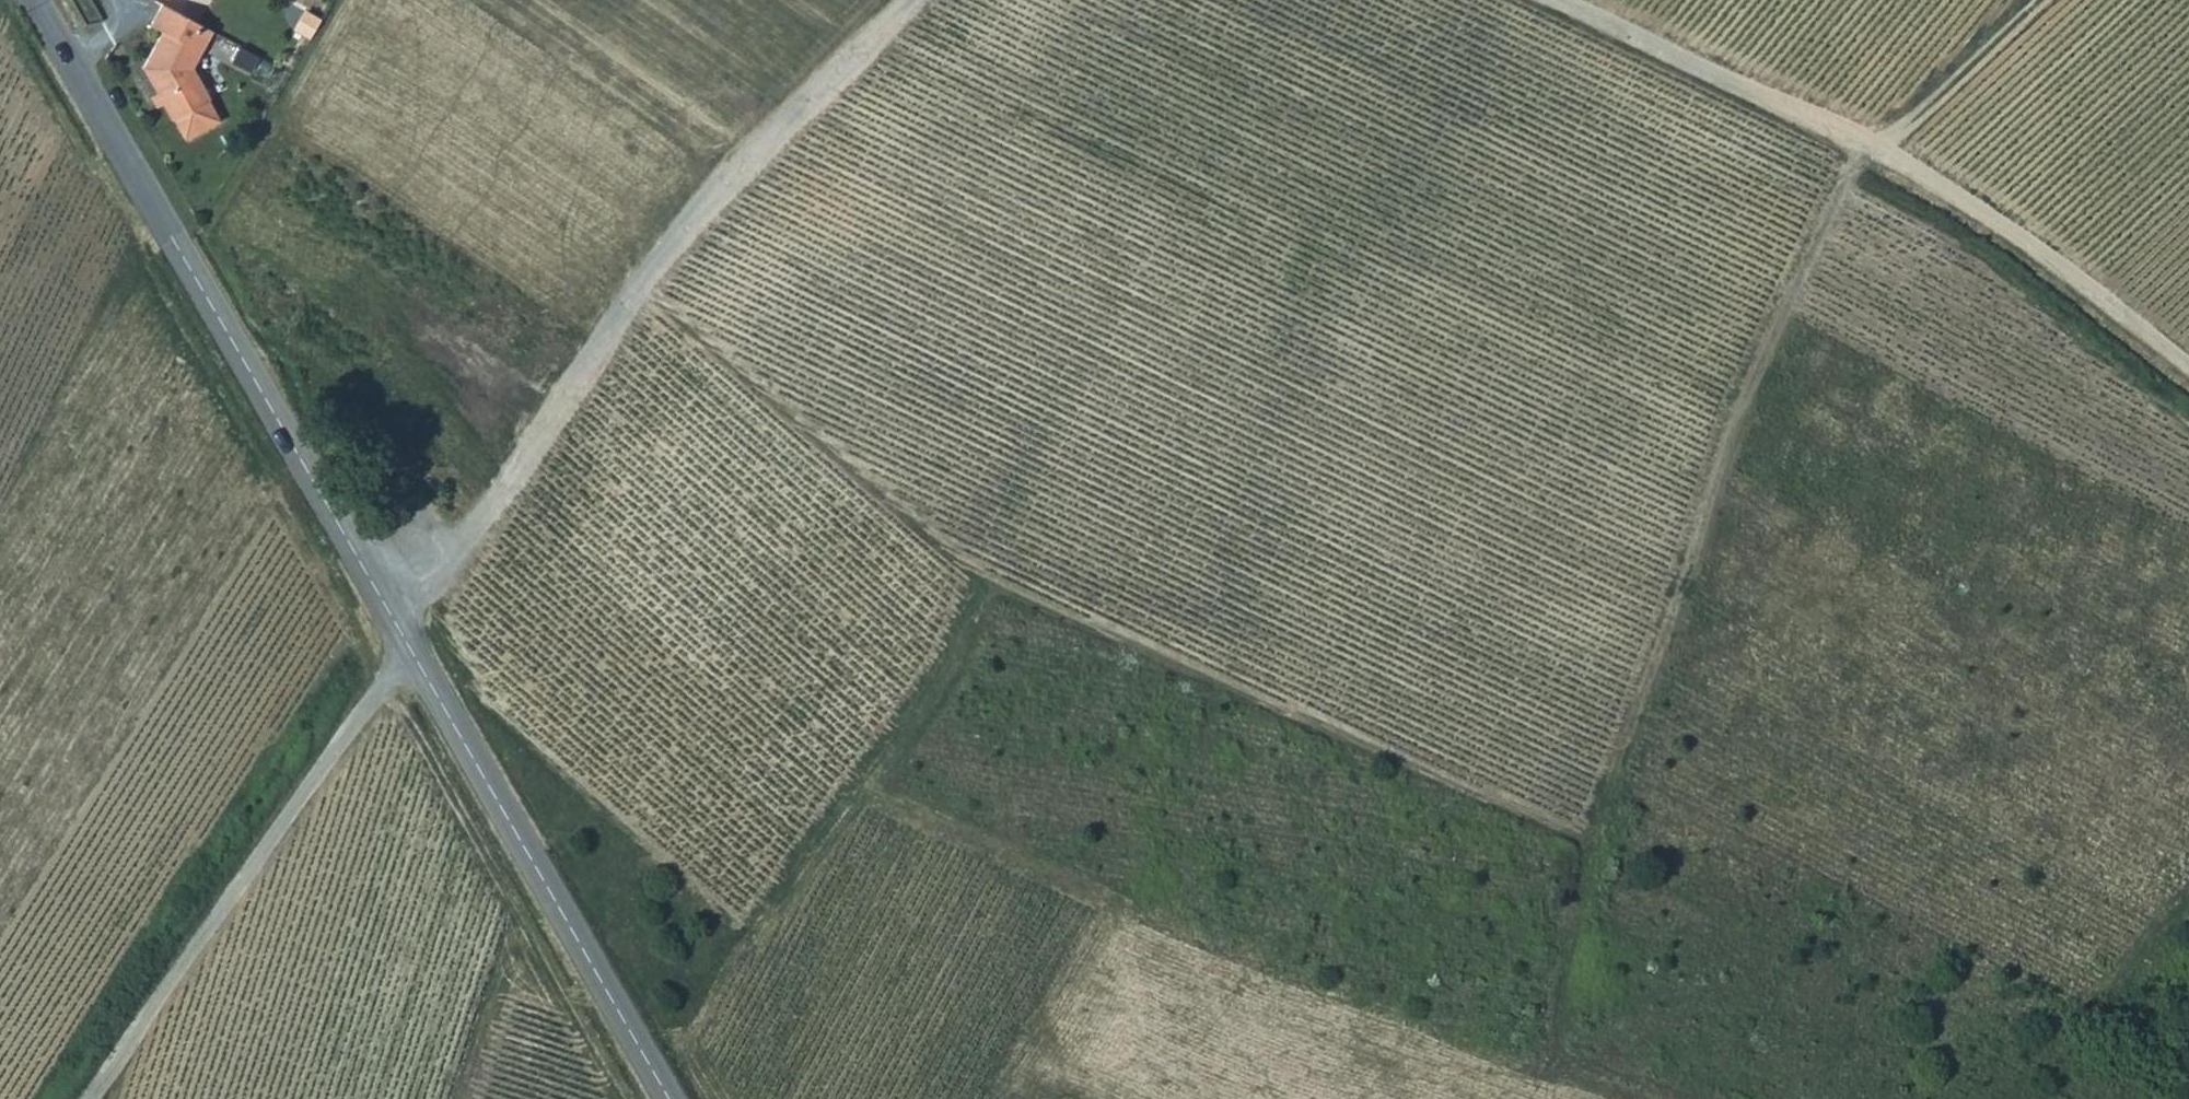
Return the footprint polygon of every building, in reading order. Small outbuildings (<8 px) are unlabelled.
[(209,28),(158,2),(146,24),(158,30),(139,66),(170,117),(206,94),(190,65),(209,28)]
